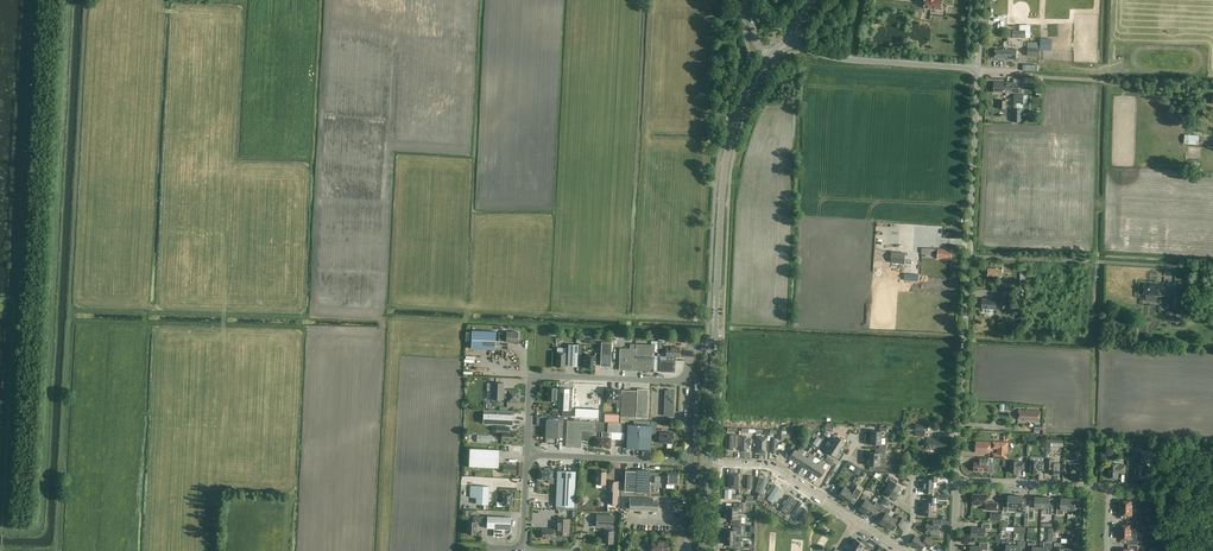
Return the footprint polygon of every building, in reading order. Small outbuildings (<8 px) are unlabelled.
[(923,5),(925,5),(924,8),(938,9),(937,10),(943,11),(943,7),(942,6),(943,0),(924,0),(923,5)] [(1020,24),(1021,29),(1026,29),(1027,36),(1032,36),(1031,24),(1020,24)] [(1027,48),(1027,56),(1040,56),(1040,48),(1027,48)] [(1017,59),(1017,49),(1004,49),(1004,50),(996,50),(996,58),(999,58),(999,59),(1017,59)] [(1007,93),(1007,83),(994,82),(994,92),(1007,93)] [(1019,83),(1007,83),(1007,93),(1019,93),(1019,83)] [(1013,103),(1014,103),(1014,107),(1023,108),(1024,104),(1024,95),(1014,94),(1013,103)] [(1022,122),(1022,109),(1014,109),(1013,122),(1022,122)] [(1196,144),(1199,144),(1199,137),(1197,136),(1197,135),(1191,135),(1185,134),(1184,144),(1193,145),(1193,144),(1196,144)] [(938,259),(952,260),(952,256),(953,256),(953,253),(952,253),(953,249),(950,249),(950,248),(946,248),(946,249),(939,248),(938,259)] [(892,252),(891,262),(905,263),(906,253),(892,252)] [(988,268),(988,277),(997,277),(998,269),(988,268)] [(1144,284),(1143,294),(1146,295),(1146,301),(1155,301),(1155,295),(1159,295),(1160,285),(1144,284)] [(1174,289),(1173,296),(1173,311),(1180,311),(1181,297),(1182,290),(1174,289)] [(983,298),(982,308),(996,309),(997,305),(1000,305),(999,307),(1007,308),(1008,291),(1000,291),(1000,299),(997,299),(983,298)] [(496,350),(496,333),(496,331),(472,330),(471,348),(496,350)] [(507,333),(499,333),(498,340),(506,341),(506,342),(511,342),(511,341),(518,341),(519,332),(507,332),(507,333)] [(601,342),(601,353),(595,353),(595,356),(587,355),(586,368),(595,369),(595,363),(600,363),(600,366),(611,366),(612,343),(601,342)] [(566,353),(568,353),(568,366),(577,366),(578,345),(568,344),(568,348),(564,348),(563,353),(557,353),(556,367),(565,367),(566,353)] [(619,370),(654,371),(655,345),(636,344),(635,349),(630,349),(620,348),(619,370)] [(666,347),(666,360),(675,360),(675,357),(680,357),(680,347),(666,347)] [(666,360),(660,360),(660,372),(675,372),(675,360),(666,360)] [(492,382),(491,399),(503,400),(503,398),(507,398),(507,402),(519,403),(520,390),(507,389),(507,393),(504,393),(504,383),(492,382)] [(548,396),(548,401),(556,401),(556,400),(559,400),(558,410),(568,410),(569,388),(559,388),(559,389),(556,389),(556,388),(548,387),(548,390),(546,390),(546,395),(548,396)] [(617,407),(621,408),(621,416),(647,417),(648,389),(637,389),(637,391),(622,390),(622,392),(619,392),(619,390),(608,389),(607,398),(617,399),(617,407)] [(674,390),(665,390),(664,416),(673,416),(674,390)] [(1040,411),(1019,409),(1018,419),(1040,420),(1040,411)] [(514,414),(489,413),(484,413),(483,423),(513,424),(514,414)] [(557,444),(558,424),(563,424),(564,418),(559,418),(558,420),(547,419),(546,443),(557,444)] [(620,423),(594,421),(567,420),(566,447),(581,448),(582,430),(603,431),(603,435),(602,435),(602,437),(596,437),(596,440),(595,440),(595,441),(594,443),(595,444),(596,444),(595,447),(601,447),(601,446),(604,446),(604,447),(611,447),(611,438),(609,438),(609,435),(608,435),(608,432),(620,432),(620,423)] [(651,425),(639,425),(628,424),(627,448),(626,448),(651,449),(652,425),(651,425)] [(925,431),(924,430),(924,425),(915,424),(915,436),(924,436),(925,431)] [(515,436),(515,431),(507,431),(507,426),(496,426),(496,437),(502,437),(502,440),(514,441),(514,436),(515,436)] [(870,437),(881,438),(882,431),(887,432),(887,428),(880,428),(880,431),(871,431),(870,437)] [(674,433),(659,432),(659,443),(668,443),(668,442),(672,442),(672,443),(673,443),(674,433)] [(476,442),(491,443),(491,436),(477,435),(476,442)] [(730,435),(729,451),(733,451),(733,447),(737,447),(737,435),(730,435)] [(829,438),(842,446),(845,441),(837,435),(835,438),(831,436),(829,438)] [(757,437),(756,453),(766,454),(766,438),(757,437)] [(817,437),(815,440),(812,444),(816,447),(821,440),(817,437)] [(881,438),(870,437),(870,444),(879,444),(879,448),(886,448),(886,444),(881,444),(881,438)] [(842,446),(829,438),(828,441),(832,443),(830,446),(839,451),(842,446)] [(926,448),(947,449),(947,440),(941,440),(938,440),(938,438),(927,438),(926,448)] [(991,442),(976,441),(976,452),(990,453),(991,442)] [(997,449),(997,453),(993,453),(992,458),(1000,458),(1000,454),(1007,454),(1007,449),(1005,449),(1005,443),(1002,442),(994,442),(993,449),(997,449)] [(839,451),(830,446),(828,448),(824,446),(823,449),(835,457),(839,451)] [(1128,455),(1132,456),(1132,458),(1135,459),(1135,463),(1134,473),(1135,473),(1135,478),(1145,479),(1146,469),(1146,470),(1147,464),(1140,463),(1141,459),(1142,459),(1143,452),(1139,452),(1139,446),(1128,446),(1128,455)] [(802,449),(800,447),(797,451),(794,449),(789,458),(794,461),(802,449)] [(504,465),(499,464),(500,450),(470,448),(469,466),(498,467),(498,469),(503,470),(503,473),(515,474),(515,465),(504,464),(504,465)] [(879,448),(879,453),(870,452),(870,459),(884,459),(885,459),(887,458),(887,455),(886,453),(886,449),(879,448)] [(799,465),(805,456),(802,454),(805,451),(802,449),(794,461),(799,465)] [(807,457),(805,456),(799,465),(804,468),(812,455),(810,454),(807,457)] [(809,471),(815,462),(812,461),(815,457),(812,455),(804,468),(809,471)] [(834,460),(827,455),(824,460),(831,464),(834,460)] [(992,462),(992,458),(985,458),(980,457),(980,462),(974,461),(974,471),(988,472),(989,462),(992,462)] [(869,465),(875,466),(874,470),(885,471),(886,466),(884,464),(884,459),(870,459),(869,465)] [(1058,474),(1058,463),(1053,463),(1053,459),(1047,459),(1046,469),(1050,469),(1050,474),(1058,474)] [(814,475),(823,462),(820,460),(817,464),(815,462),(809,471),(814,475)] [(1080,475),(1080,469),(1079,469),(1080,463),(1069,463),(1069,460),(1065,460),(1065,470),(1068,471),(1068,474),(1074,474),(1074,475),(1080,475)] [(845,467),(850,470),(853,463),(849,461),(845,467)] [(1025,469),(1025,462),(1019,462),(1019,461),(1011,461),(1010,472),(1018,473),(1019,469),(1025,469)] [(1044,470),(1045,462),(1039,461),(1031,461),(1030,473),(1038,474),(1038,470),(1044,470)] [(823,462),(814,475),(820,478),(825,469),(823,467),(825,464),(823,462)] [(1109,477),(1113,477),(1113,479),(1117,479),(1117,478),(1118,478),(1118,472),(1125,473),(1126,465),(1119,465),(1119,464),(1109,464),(1108,470),(1109,470),(1109,477)] [(625,491),(635,492),(649,492),(650,470),(636,469),(636,471),(626,470),(625,491)] [(554,483),(554,478),(552,478),(553,470),(539,470),(539,479),(548,480),(548,483),(554,483)] [(557,478),(554,478),(554,483),(557,483),(556,506),(574,507),(575,471),(557,470),(557,478)] [(606,482),(606,472),(597,471),(596,484),(603,484),(603,488),(608,488),(608,503),(617,503),(618,481),(609,481),(609,483),(606,482)] [(667,472),(666,484),(666,488),(674,489),(674,486),(679,486),(679,473),(667,472)] [(738,473),(729,472),(728,489),(738,489),(738,473)] [(890,483),(888,486),(897,492),(901,486),(894,482),(896,479),(889,474),(885,480),(890,483)] [(930,479),(924,479),(923,493),(933,493),(933,482),(937,482),(938,476),(930,475),(930,479)] [(760,477),(755,493),(762,495),(767,479),(760,477)] [(838,496),(844,499),(850,490),(846,488),(849,485),(846,483),(848,481),(844,479),(839,486),(843,489),(838,496)] [(489,486),(477,486),(470,485),(470,497),(476,498),(476,504),(488,504),(489,486)] [(773,505),(783,490),(775,485),(765,500),(773,505)] [(894,498),(897,492),(888,486),(886,489),(882,486),(878,492),(885,496),(887,493),(894,498)] [(850,501),(854,503),(862,491),(855,487),(854,489),(852,487),(850,490),(844,499),(849,503),(850,501)] [(497,495),(496,501),(503,502),(502,505),(512,505),(513,493),(511,493),(510,492),(508,492),(507,492),(503,492),(503,496),(497,495)] [(865,513),(871,503),(868,501),(870,498),(863,494),(860,500),(863,502),(859,509),(865,513)] [(997,510),(998,503),(990,502),(990,503),(987,502),(987,494),(973,494),(973,496),(972,496),(972,499),(973,500),(973,504),(987,505),(986,510),(997,510)] [(780,510),(785,513),(795,498),(790,495),(780,510)] [(1015,507),(1016,496),(1008,495),(1008,504),(1004,504),(1004,511),(1011,512),(1011,507),(1015,507)] [(1023,496),(1016,496),(1015,507),(1015,512),(1026,513),(1027,498),(1023,498),(1023,496)] [(630,497),(629,509),(658,510),(659,501),(653,501),(653,498),(630,497)] [(928,502),(923,502),(923,507),(924,507),(923,515),(936,516),(936,515),(933,515),(933,505),(936,505),(936,497),(929,497),(928,502)] [(1042,497),(1042,508),(1049,508),(1048,514),(1052,514),(1052,505),(1049,505),(1049,497),(1042,497)] [(1120,504),(1119,508),(1132,508),(1132,504),(1138,504),(1138,497),(1128,497),(1128,501),(1121,501),(1120,504)] [(1068,510),(1069,498),(1061,498),(1061,506),(1057,506),(1057,514),(1064,515),(1064,509),(1068,510)] [(1076,498),(1069,498),(1068,510),(1073,510),(1072,515),(1080,515),(1080,504),(1076,503),(1076,498)] [(795,511),(792,517),(795,519),(804,504),(798,500),(792,509),(795,511)] [(874,505),(871,503),(865,513),(870,516),(875,509),(878,511),(881,505),(876,502),(874,505)] [(738,513),(738,509),(742,509),(742,504),(734,503),(734,507),(725,506),(725,507),(726,507),(726,512),(725,512),(725,513),(738,513)] [(879,522),(885,526),(891,516),(888,514),(891,510),(884,505),(879,512),(884,515),(879,522)] [(1132,508),(1119,508),(1119,511),(1120,511),(1120,515),(1128,515),(1127,519),(1137,520),(1137,513),(1132,512),(1132,508)] [(738,516),(738,513),(725,513),(726,513),(725,519),(733,519),(733,525),(741,525),(742,516),(738,516)] [(605,527),(605,530),(604,530),(604,543),(613,543),(614,531),(613,531),(613,527),(614,527),(614,515),(597,514),(596,526),(605,527)] [(894,518),(891,516),(885,526),(891,529),(895,522),(896,523),(899,526),(904,518),(897,514),(894,518)] [(473,522),(468,521),(467,534),(476,534),(477,522),(482,522),(482,516),(473,516),(473,522)] [(487,528),(494,528),(494,535),(504,535),(505,529),(511,529),(511,517),(487,516),(487,528)] [(554,529),(542,529),(542,538),(554,539),(554,534),(556,534),(556,535),(569,535),(570,519),(557,518),(557,530),(554,530),(554,529)] [(938,536),(938,534),(938,527),(941,527),(941,520),(933,519),(932,524),(926,524),(926,533),(931,533),(931,536),(932,537),(937,537),(938,536)] [(1118,532),(1131,532),(1131,528),(1137,528),(1137,521),(1127,521),(1127,525),(1120,524),(1119,528),(1118,532)] [(990,529),(991,523),(982,523),(982,528),(972,527),(971,537),(985,538),(986,528),(990,529)] [(724,537),(735,538),(735,534),(741,534),(741,527),(733,526),(733,530),(725,530),(724,537)] [(1131,532),(1118,532),(1118,535),(1119,535),(1119,539),(1127,539),(1126,543),(1136,544),(1136,536),(1131,536),(1131,532)] [(924,545),(929,548),(933,542),(926,537),(924,541),(915,535),(910,543),(921,550),(924,545)] [(735,538),(724,537),(724,544),(732,544),(732,549),(740,549),(741,541),(735,541),(735,538)] [(867,550),(868,548),(872,550),(874,547),(867,542),(865,545),(856,539),(853,545),(862,550),(864,548),(867,550)] [(1014,545),(1009,545),(1010,541),(1002,540),(1002,547),(1006,548),(1006,550),(1014,550),(1014,545)] [(652,550),(659,550),(668,550),(669,541),(652,541),(652,550)] [(1014,545),(1014,550),(1021,550),(1021,548),(1025,548),(1026,541),(1018,541),(1018,545),(1014,545)] [(988,543),(980,542),(980,546),(971,546),(971,550),(982,550),(988,550),(988,543)] [(1040,547),(1036,547),(1036,543),(1029,542),(1028,549),(1032,549),(1032,550),(1040,550),(1040,547)] [(1040,547),(1040,550),(1047,550),(1052,550),(1052,542),(1044,542),(1044,547),(1040,547)] [(1067,543),(1055,542),(1054,550),(1066,550),(1067,543)] [(1067,543),(1066,550),(1081,550),(1081,546),(1073,546),(1074,543),(1067,543)]
